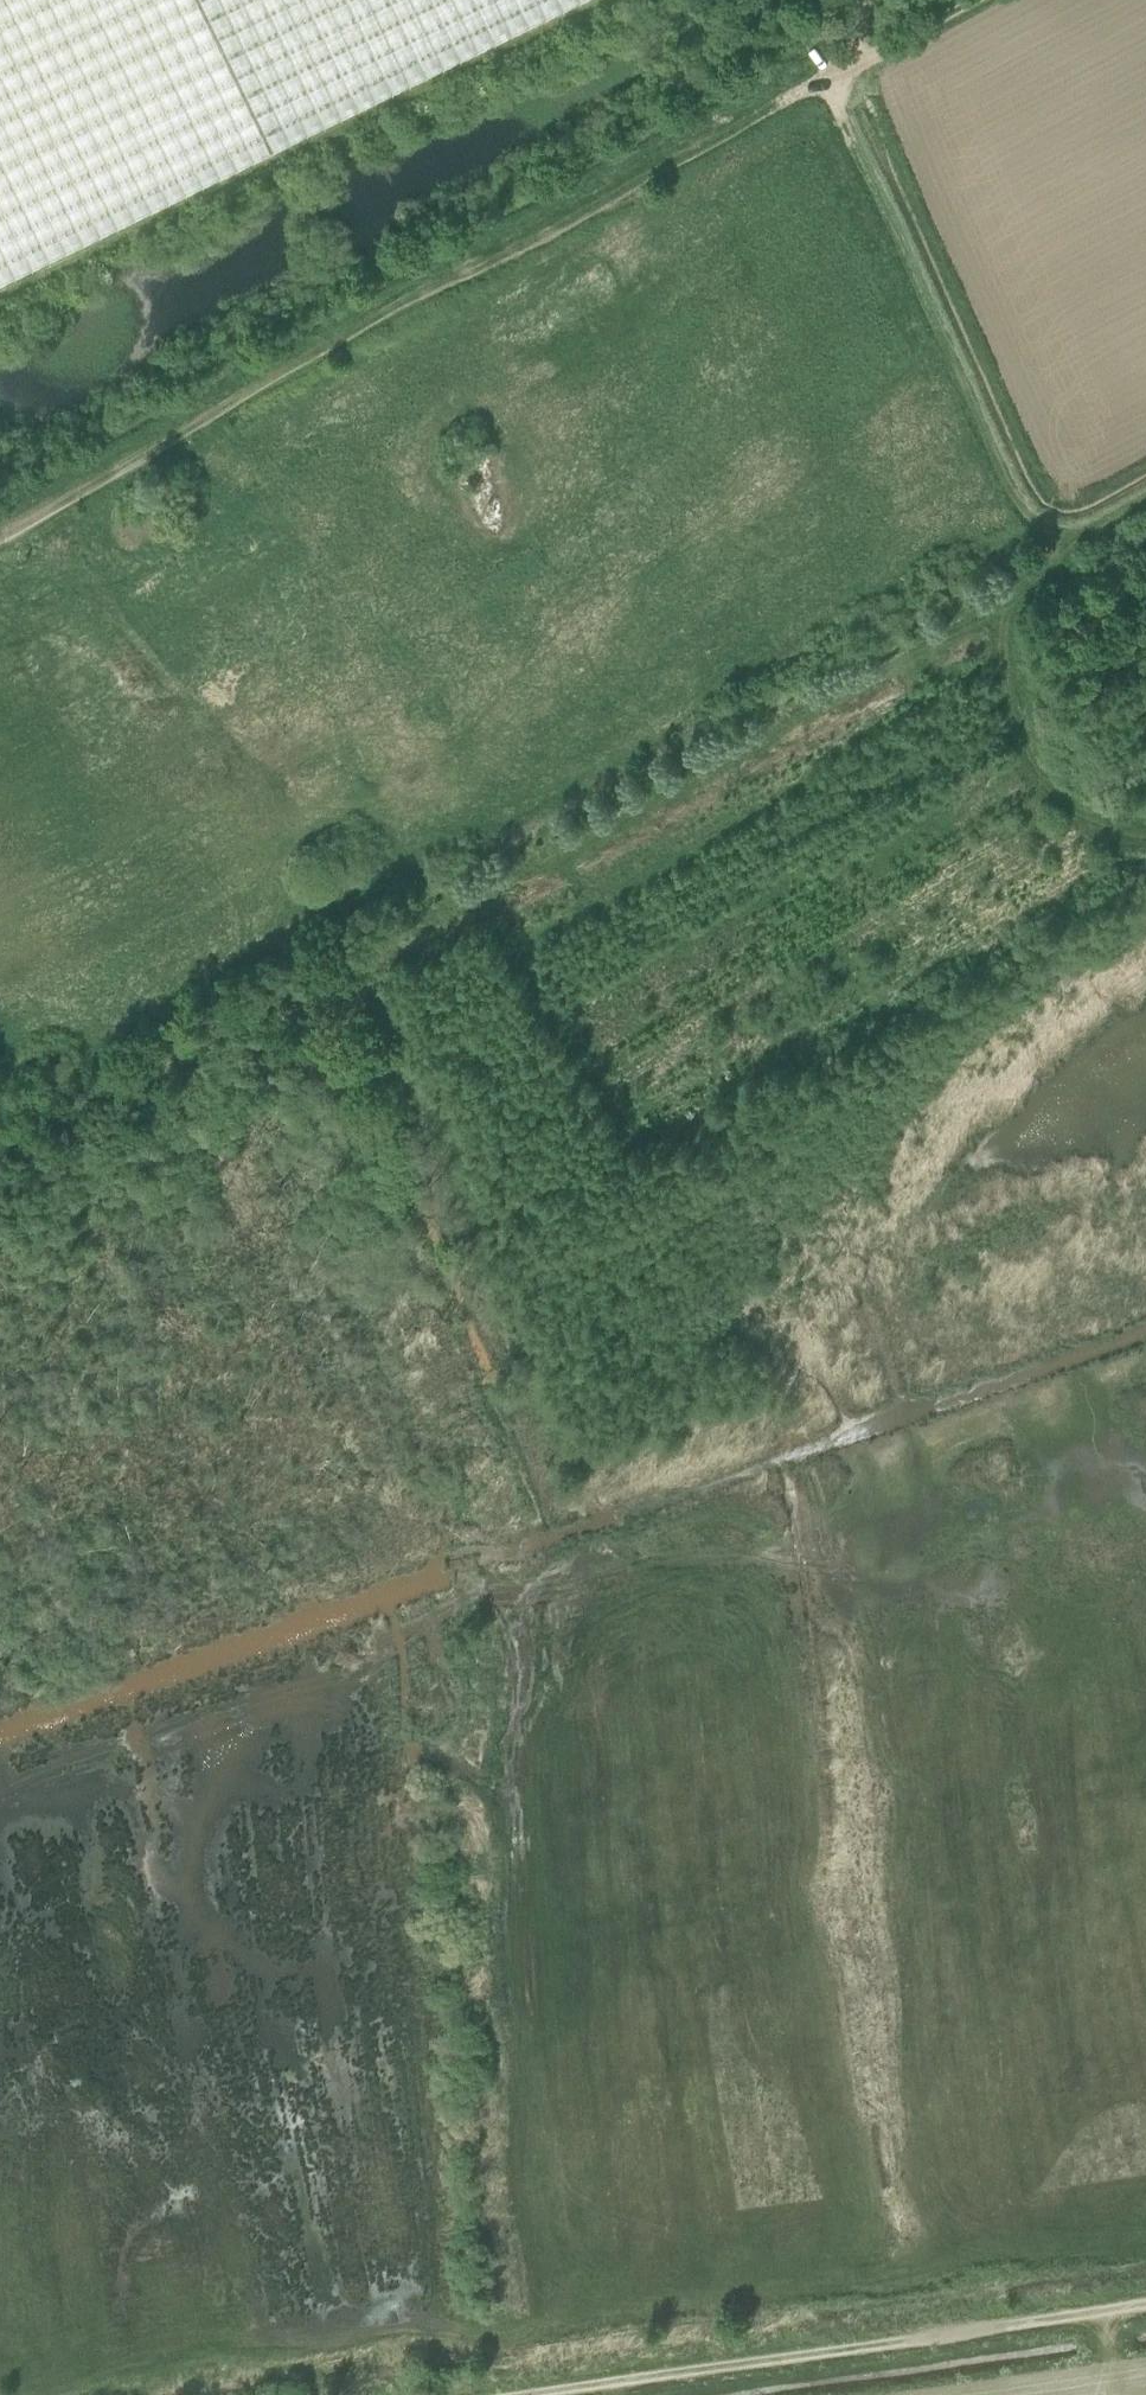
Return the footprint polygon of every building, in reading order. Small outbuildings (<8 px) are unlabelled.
[(582,0),(0,0),(0,284),(582,0)]
